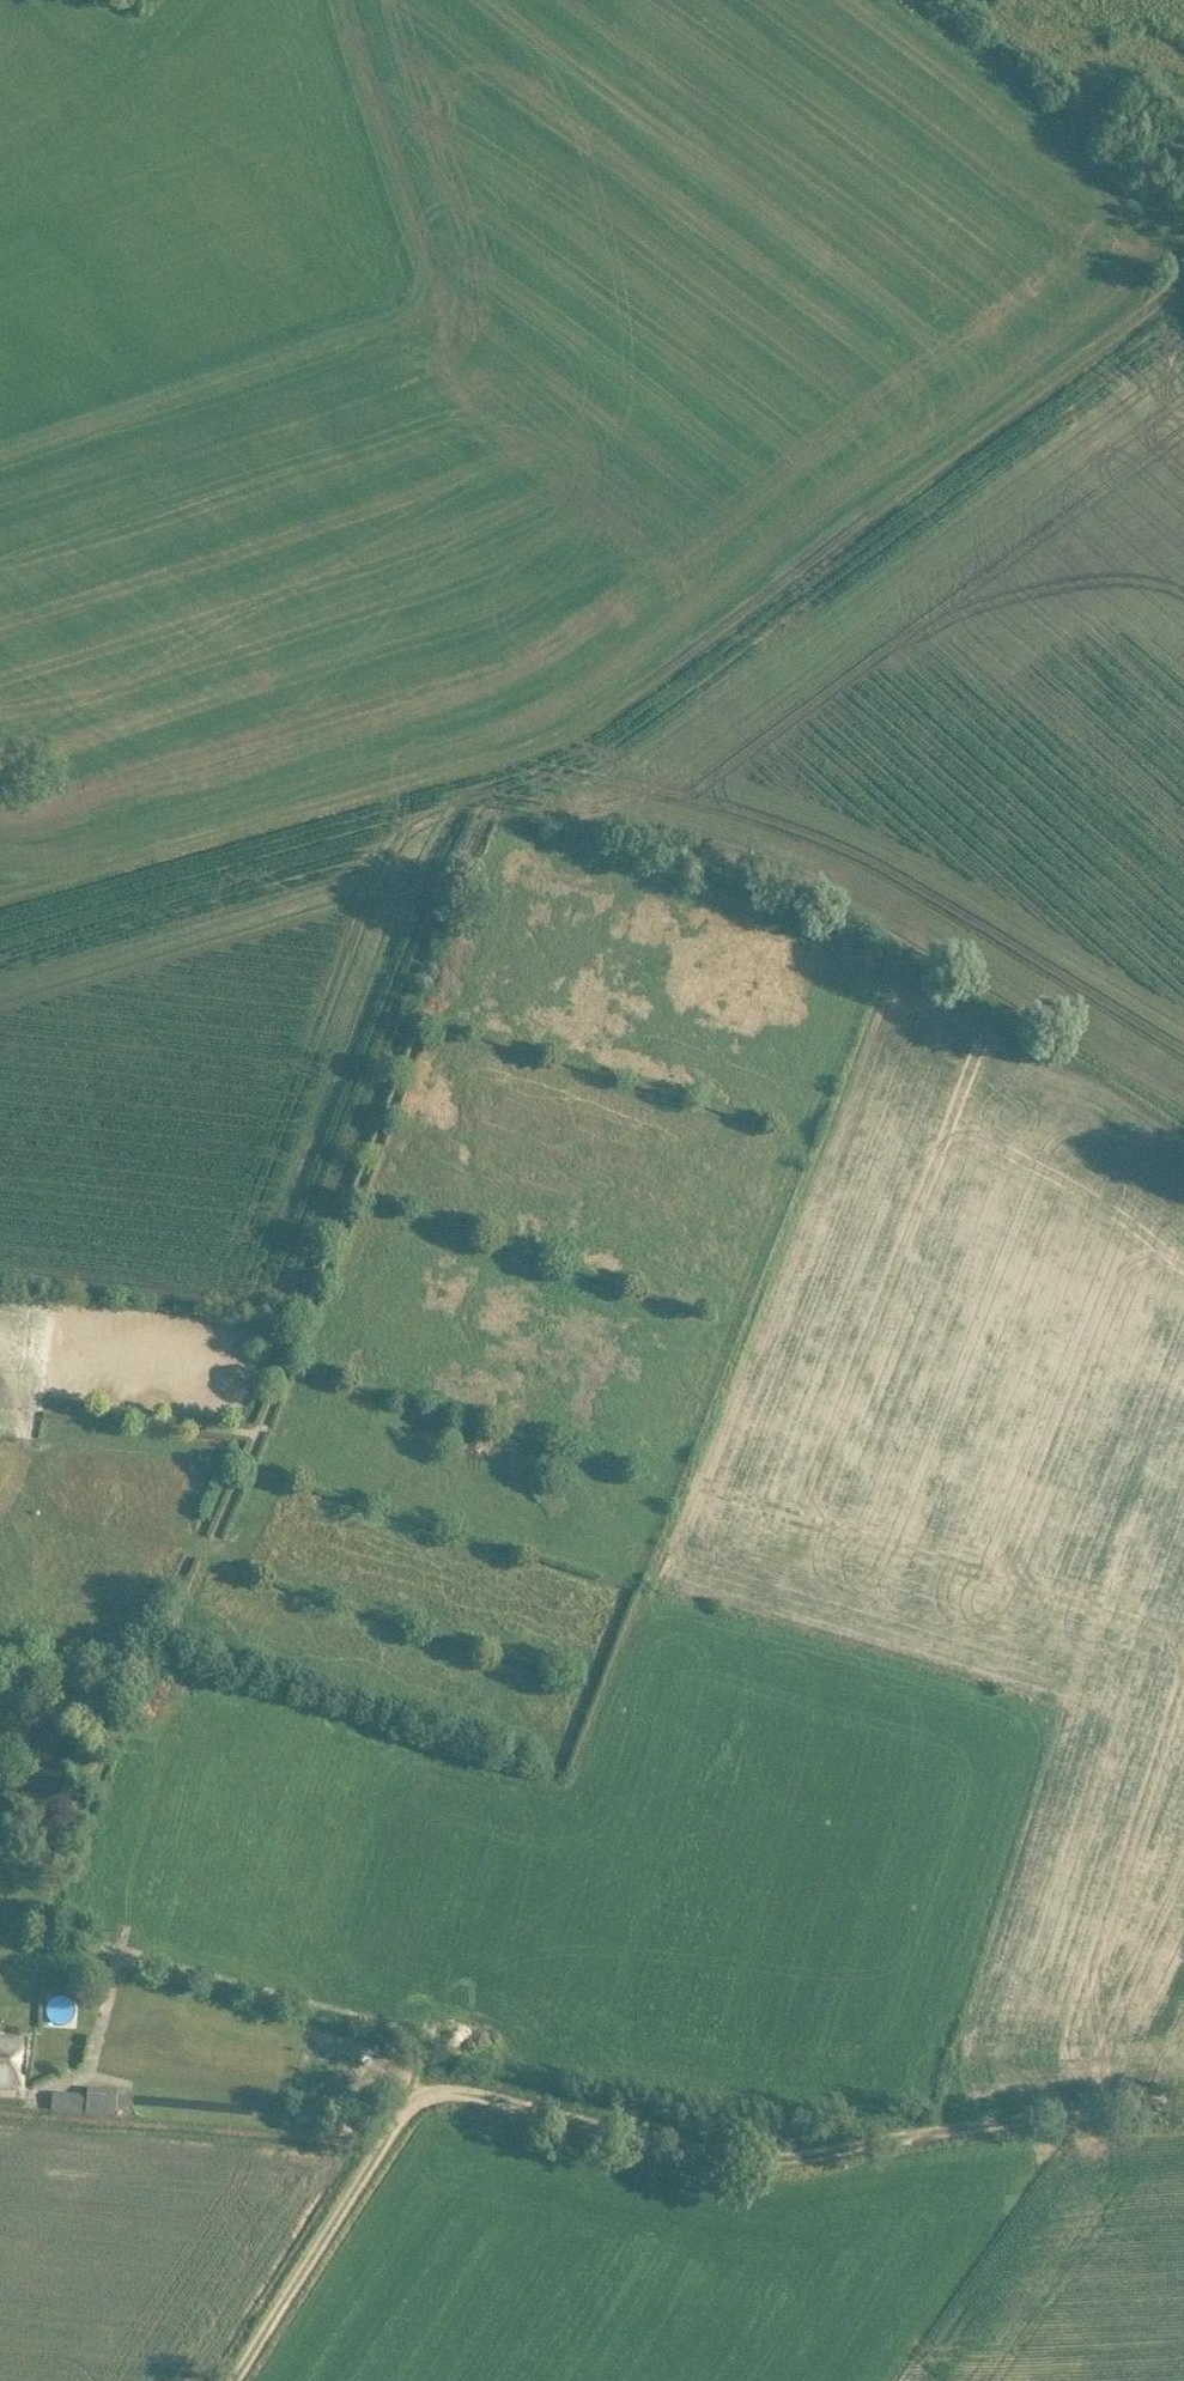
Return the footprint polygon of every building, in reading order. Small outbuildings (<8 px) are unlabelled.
[(29,2040),(0,2037),(0,2093),(25,2095),(29,2040)] [(52,2091),(51,2111),(114,2116),(118,2091),(86,2088),(85,2094),(52,2091)]
